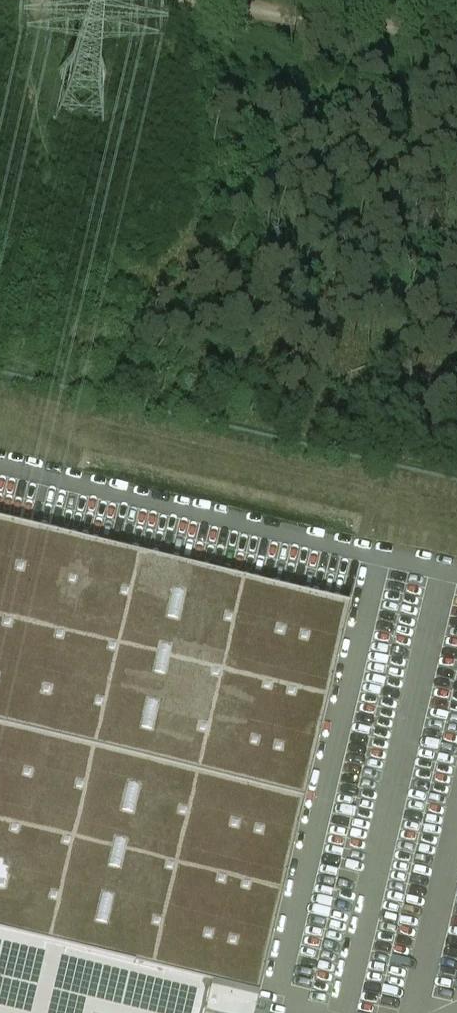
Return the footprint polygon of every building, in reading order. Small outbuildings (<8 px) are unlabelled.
[(351,615),(0,533),(0,945),(213,995),(260,1006),(351,615)] [(213,995),(0,945),(0,1012),(209,1012),(213,995)]
